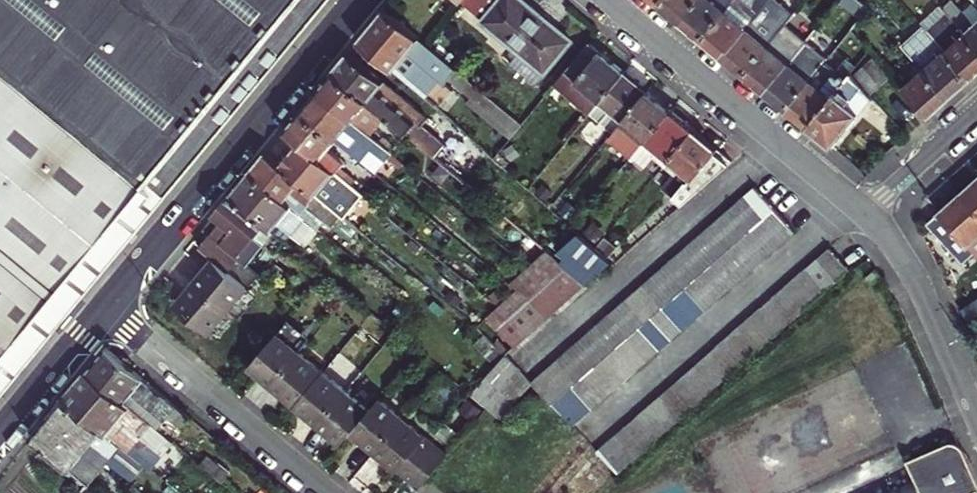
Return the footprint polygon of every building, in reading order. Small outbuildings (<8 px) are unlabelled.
[(166,196),(328,0),(0,0),(0,59),(166,196)] [(462,2),(484,20),(482,22),(520,53),(511,64),(536,85),(572,41),(541,15),(522,0),(464,0),(462,2)] [(659,3),(669,12),(680,20),(697,0),(661,0),(659,3)] [(680,20),(691,29),(701,38),(733,0),(697,0),(680,20)] [(769,0),(733,0),(701,38),(712,47),(723,56),(769,0)] [(777,34),(763,23),(765,19),(771,18),(786,0),(769,0),(723,56),(733,65),(744,73),(777,34)] [(860,0),(842,0),(841,1),(862,19),(870,9),(860,0)] [(952,0),(948,4),(953,10),(957,6),(952,0)] [(957,6),(953,10),(948,4),(943,8),(976,45),(976,23),(975,25),(957,6)] [(943,8),(939,12),(944,17),(928,32),(970,79),(976,73),(976,45),(943,8)] [(394,70),(425,98),(440,80),(445,83),(448,78),(471,97),(515,133),(522,125),(426,45),(384,10),(371,25),(359,41),(394,70)] [(763,23),(777,34),(782,28),(771,18),(765,19),(763,23)] [(765,91),(807,42),(785,24),(782,28),(777,34),(744,73),(755,82),(765,91)] [(903,46),(915,59),(950,97),(960,88),(970,79),(928,32),(924,27),(903,46)] [(787,109),(810,81),(809,80),(826,59),(807,42),(765,91),(776,100),(787,109)] [(584,51),(556,85),(591,113),(625,72),(607,58),(590,44),(584,51)] [(429,118),(350,52),(341,62),(333,71),(379,109),(384,114),(434,156),(445,143),(423,125),(429,118)] [(166,196),(0,59),(0,397),(166,196)] [(873,59),(854,76),(871,94),(890,78),(873,59)] [(904,89),(929,116),(939,107),(950,97),(915,59),(912,63),(916,68),(912,71),(917,77),(904,89)] [(808,127),(851,74),(855,69),(844,61),(836,71),(826,62),(810,81),(787,109),(797,118),(808,127)] [(317,91),(368,133),(373,127),(368,123),(379,109),(333,71),(325,81),(317,91)] [(591,113),(614,132),(648,92),(636,82),(625,72),(591,113)] [(820,137),(832,147),(873,98),(851,74),(808,127),(820,137)] [(337,139),(376,171),(387,158),(390,161),(395,155),(391,152),(373,137),(368,133),(317,91),(309,101),(302,111),(337,139)] [(610,137),(633,156),(671,111),(659,101),(648,92),(614,132),(610,137)] [(510,139),(515,133),(471,97),(466,103),(510,139)] [(384,114),(379,109),(368,123),(373,127),(376,124),(384,114)] [(300,142),(336,172),(341,167),(345,162),(329,148),(337,139),(302,111),(294,120),(286,130),(300,142)] [(671,111),(633,156),(646,167),(654,157),(664,165),(694,130),(683,120),(671,111)] [(373,137),(379,129),(380,128),(376,124),(373,127),(368,133),(373,137)] [(398,145),(379,129),(373,137),(391,152),(398,145)] [(694,130),(664,165),(674,173),(663,186),(672,194),(672,195),(682,204),(685,201),(696,191),(708,181),(719,171),(731,161),(713,145),(694,130)] [(342,176),(336,172),(300,142),(291,154),(281,165),(344,217),(354,205),(354,206),(364,194),(342,176)] [(434,156),(465,181),(475,168),(445,143),(434,156)] [(512,158),(516,155),(511,148),(507,151),(512,158)] [(353,224),(344,217),(281,165),(267,153),(259,163),(250,173),(300,214),(306,205),(325,221),(332,226),(334,224),(346,233),(353,224)] [(398,168),(403,162),(395,155),(390,161),(398,168)] [(336,172),(342,176),(346,171),(341,167),(336,172)] [(304,217),(300,214),(250,173),(241,185),(231,197),(263,224),(272,232),(284,241),(304,217)] [(976,209),(976,173),(970,179),(960,188),(976,209)] [(545,199),(551,192),(543,186),(538,192),(545,199)] [(755,186),(742,198),(762,220),(774,210),(755,186)] [(973,251),(966,243),(976,233),(976,209),(960,188),(948,198),(937,208),(926,219),(934,228),(961,261),(973,251)] [(246,265),(272,232),(263,224),(231,197),(216,215),(220,218),(224,221),(202,248),(214,258),(248,286),(248,287),(258,275),(246,265)] [(742,198),(730,208),(751,230),(762,220),(742,198)] [(304,217),(318,230),(325,221),(306,205),(300,214),(304,217)] [(730,208),(719,217),(739,240),(751,230),(730,208)] [(774,210),(762,220),(782,244),(795,233),(774,210)] [(719,217),(708,227),(728,250),(739,240),(719,217)] [(782,244),(762,220),(751,230),(771,254),(782,244)] [(594,243),(602,234),(592,226),(584,234),(594,243)] [(728,250),(708,227),(696,237),(717,260),(728,250)] [(771,254),(751,230),(739,240),(760,263),(771,254)] [(296,250),(304,240),(295,232),(286,241),(296,250)] [(565,257),(561,261),(587,283),(593,278),(604,268),(611,261),(607,257),(596,247),(578,232),(558,251),(565,257)] [(966,243),(973,251),(976,255),(976,254),(976,233),(966,243)] [(596,247),(607,257),(616,247),(604,237),(596,247)] [(696,237),(685,247),(705,270),(717,260),(696,237)] [(760,263),(739,240),(728,250),(748,273),(760,263)] [(705,270),(685,247),(674,257),(694,280),(705,270)] [(829,247),(817,258),(837,281),(849,270),(829,247)] [(581,288),(587,283),(561,261),(554,255),(548,250),(530,266),(536,271),(569,299),(570,298),(581,288)] [(748,273),(728,250),(717,260),(737,283),(748,273)] [(694,280),(674,257),(662,267),(683,290),(694,280)] [(194,282),(227,310),(248,286),(214,258),(204,270),(194,282)] [(817,258),(805,268),(826,291),(837,281),(817,258)] [(737,283),(717,260),(705,270),(726,293),(737,283)] [(536,271),(530,266),(511,283),(517,288),(529,298),(550,316),(559,308),(569,299),(536,271)] [(683,290),(662,267),(651,277),(671,300),(683,290)] [(826,291),(805,268),(794,278),(814,301),(826,291)] [(705,270),(694,280),(714,303),(726,293),(705,270)] [(878,290),(886,284),(879,275),(880,275),(876,270),(867,277),(878,290)] [(651,277),(640,286),(660,310),(671,300),(651,277)] [(814,301),(794,278),(783,288),(803,311),(814,301)] [(694,280),(683,290),(703,313),(714,303),(694,280)] [(208,333),(227,310),(194,282),(184,293),(175,305),(208,333)] [(660,310),(640,286),(629,296),(649,320),(660,310)] [(783,288),(772,298),(792,321),(803,311),(783,288)] [(683,290),(671,300),(692,323),(703,313),(683,290)] [(649,320),(629,296),(617,306),(637,329),(649,320)] [(508,317),(529,334),(536,328),(548,318),(550,316),(529,298),(508,317)] [(792,321),(772,298),(760,307),(781,331),(792,321)] [(692,323),(671,300),(660,310),(680,332),(692,323)] [(637,329),(617,306),(606,316),(626,339),(637,329)] [(760,307),(749,317),(769,340),(781,331),(760,307)] [(660,310),(649,320),(669,342),(680,332),(660,310)] [(606,316),(595,326),(615,349),(626,339),(606,316)] [(499,326),(507,334),(517,345),(525,338),(529,334),(508,317),(499,326)] [(769,340),(749,317),(738,327),(758,350),(769,340)] [(649,320),(637,329),(658,353),(669,342),(649,320)] [(595,326),(583,336),(604,359),(615,349),(595,326)] [(758,350),(738,327),(726,337),(747,360),(758,350)] [(637,329),(626,339),(646,363),(658,353),(637,329)] [(277,333),(268,343),(249,367),(261,377),(273,386),(300,353),(277,333)] [(491,361),(501,352),(484,334),(474,343),(491,361)] [(517,345),(507,334),(495,344),(505,356),(517,345)] [(604,359),(583,336),(572,346),(592,369),(604,359)] [(726,337),(715,347),(735,370),(747,360),(726,337)] [(626,339),(615,349),(635,372),(646,363),(626,339)] [(592,369),(572,346),(561,356),(581,379),(592,369)] [(735,370),(715,347),(704,357),(724,380),(735,370)] [(184,429),(192,420),(105,349),(96,360),(87,370),(157,429),(168,416),(184,429)] [(615,349),(604,359),(624,382),(635,372),(615,349)] [(295,405),(323,372),(312,362),(300,353),(273,386),(295,405)] [(323,372),(330,364),(319,354),(312,362),(323,372)] [(531,382),(505,356),(471,396),(487,408),(501,420),(532,383),(531,382)] [(581,379),(561,356),(549,365),(570,389),(581,379)] [(724,380),(704,357),(693,367),(713,390),(724,380)] [(624,382),(604,359),(592,369),(612,392),(624,382)] [(532,383),(552,404),(570,389),(549,365),(531,382),(532,383)] [(713,390),(693,367),(681,377),(701,400),(713,390)] [(612,392),(592,369),(581,379),(601,402),(612,392)] [(65,397),(147,466),(151,469),(173,443),(157,429),(87,370),(76,384),(65,397)] [(319,425),(346,391),(323,372),(295,405),(319,425)] [(681,377),(670,387),(690,410),(701,400),(681,377)] [(581,379),(570,389),(590,412),(601,402),(581,379)] [(690,410),(670,387),(659,397),(679,420),(690,410)] [(590,412),(570,389),(552,404),(573,424),(574,426),(590,412)] [(351,432),(369,410),(346,391),(319,425),(342,444),(351,432)] [(135,481),(147,466),(65,397),(57,407),(48,417),(105,465),(108,461),(112,464),(112,471),(121,478),(128,475),(135,481)] [(679,420),(659,397),(647,407),(668,429),(679,420)] [(379,398),(369,410),(351,432),(374,451),(402,418),(379,398)] [(474,416),(480,408),(469,399),(462,407),(474,416)] [(668,429),(647,407),(636,417),(656,439),(668,429)] [(32,437),(88,485),(105,465),(48,417),(40,427),(32,437)] [(636,417),(625,427),(645,449),(656,439),(636,417)] [(447,455),(402,418),(374,451),(418,488),(420,486),(423,484),(447,455)] [(645,449),(625,427),(614,436),(634,459),(645,449)] [(634,459),(614,436),(596,451),(618,473),(634,459)] [(962,449),(959,445),(954,443),(948,443),(943,445),(906,461),(919,490),(913,492),(972,492),(976,491),(976,482),(962,449)] [(208,456),(201,465),(205,468),(215,477),(222,483),(229,474),(208,456)]
